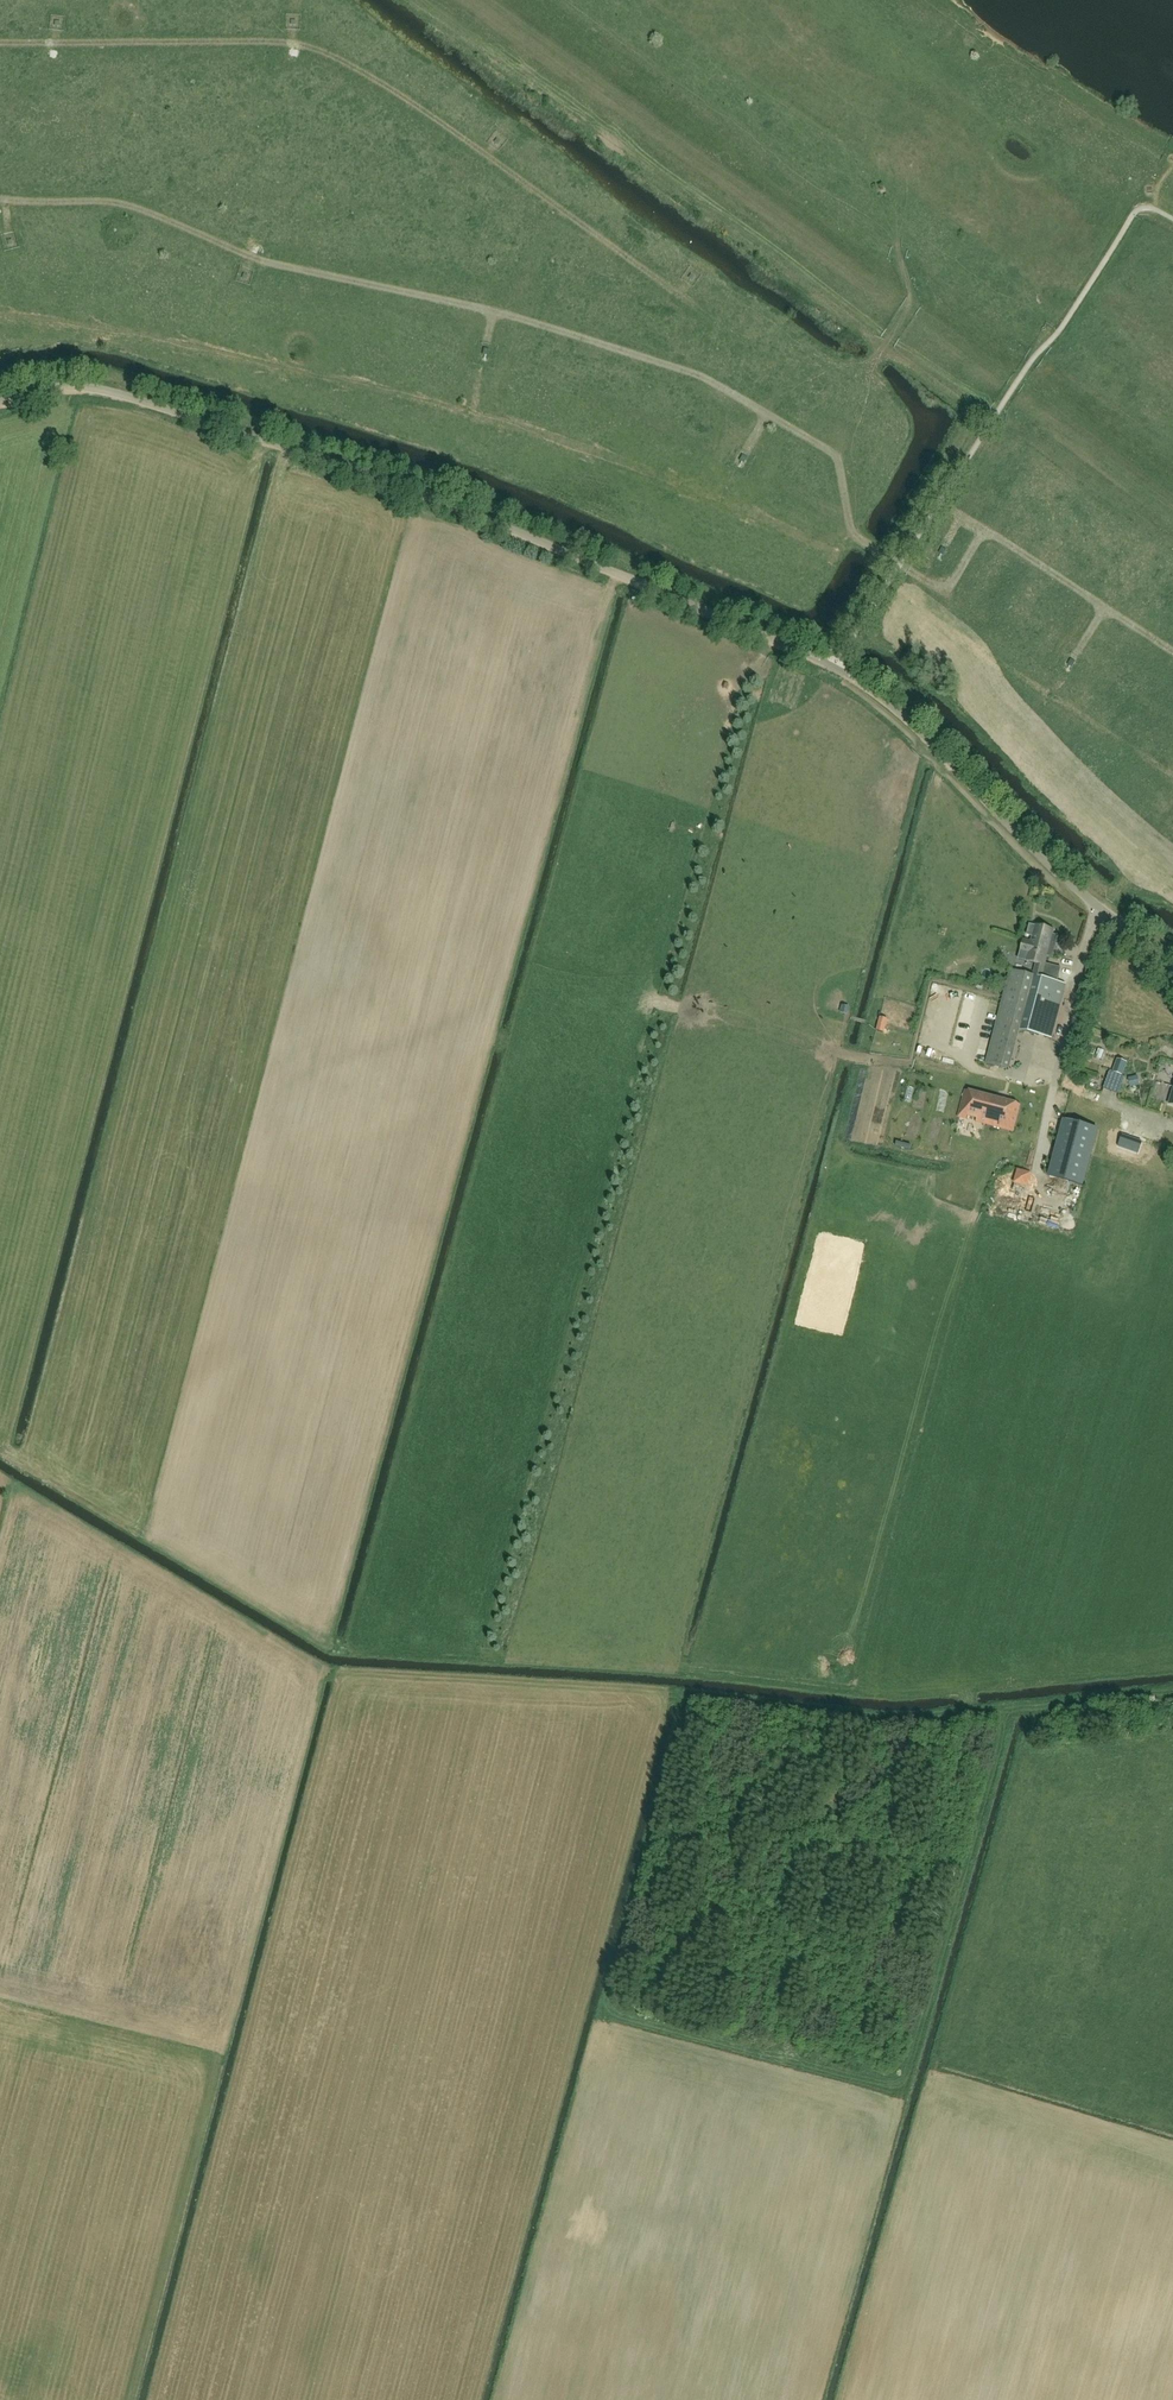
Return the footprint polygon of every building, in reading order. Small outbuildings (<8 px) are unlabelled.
[(1036,925),(1036,926),(1030,924),(1028,934),(1034,935),(1032,942),(1032,943),(1043,946),(1042,948),(1048,950),(1047,956),(1053,957),(1059,936),(1053,935),(1054,930),(1036,925)] [(1032,943),(1032,942),(1023,940),(1021,951),(1029,953),(1027,961),(1036,964),(1032,975),(1058,981),(1062,968),(1045,963),(1047,956),(1053,958),(1053,957),(1047,956),(1048,950),(1042,948),(1043,946),(1032,943)] [(1058,981),(1032,975),(1010,969),(985,1063),(1010,1070),(1020,1031),(1052,1039),(1067,983),(1058,981)] [(1118,1059),(1113,1072),(1122,1075),(1127,1062),(1118,1059)] [(1135,1076),(1128,1078),(1130,1087),(1137,1086),(1135,1076)] [(1134,1105),(1144,1109),(1155,1082),(1144,1078),(1134,1105)] [(965,1093),(958,1116),(967,1119),(968,1116),(977,1118),(976,1121),(1013,1131),(1019,1108),(965,1093)] [(1098,1130),(1064,1121),(1049,1178),(1083,1187),(1098,1130)] [(1124,1134),(1120,1146),(1139,1152),(1143,1141),(1124,1134)]
